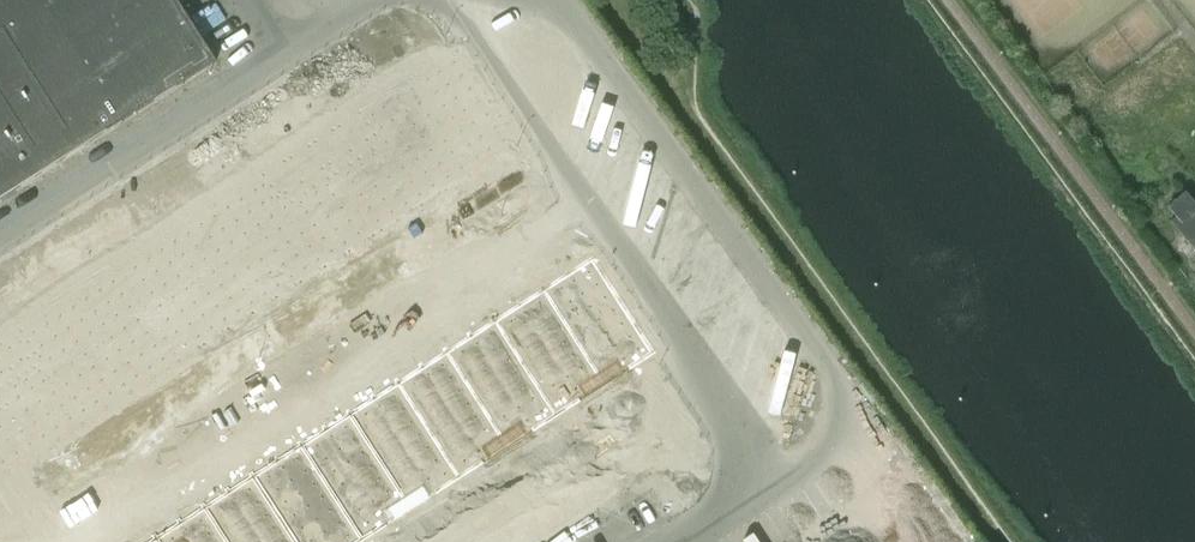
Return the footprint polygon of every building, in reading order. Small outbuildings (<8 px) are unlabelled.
[(177,0),(0,0),(0,198),(135,111),(215,60),(177,0)] [(495,158),(513,147),(520,143),(458,46),(452,50),(363,107),(358,110),(263,171),(258,174),(0,340),(0,476),(495,158)] [(1185,191),(1167,206),(1175,216),(1169,221),(1194,251),(1194,203),(1185,191)] [(146,541),(359,541),(387,525),(388,524),(433,495),(434,494),(484,462),(485,461),(530,433),(531,431),(580,400),(582,399),(627,370),(628,369),(655,352),(592,255),(586,260),(146,541)]
